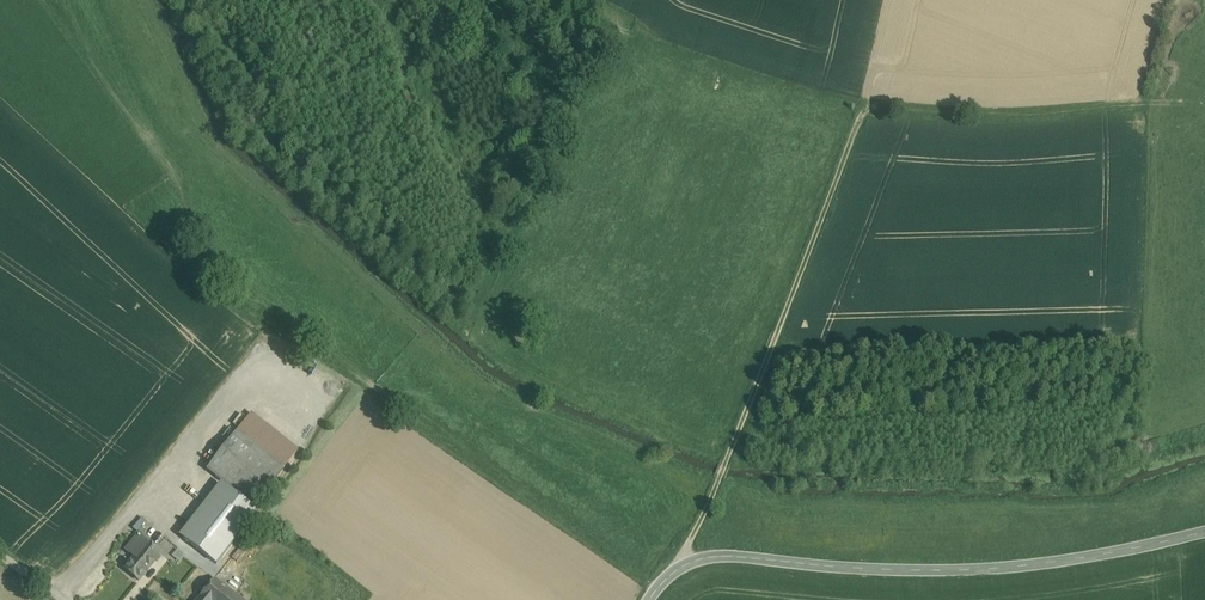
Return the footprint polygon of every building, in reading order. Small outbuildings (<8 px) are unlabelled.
[(283,470),(236,433),(207,470),(254,507),(283,470)] [(221,485),(180,536),(216,564),(256,512),(221,485)] [(134,529),(139,532),(146,521),(141,518),(134,529)] [(161,554),(139,535),(125,551),(134,558),(124,569),(139,581),(161,554)] [(227,589),(215,579),(197,599),(218,599),(227,589)] [(218,599),(242,599),(227,589),(218,599)]
